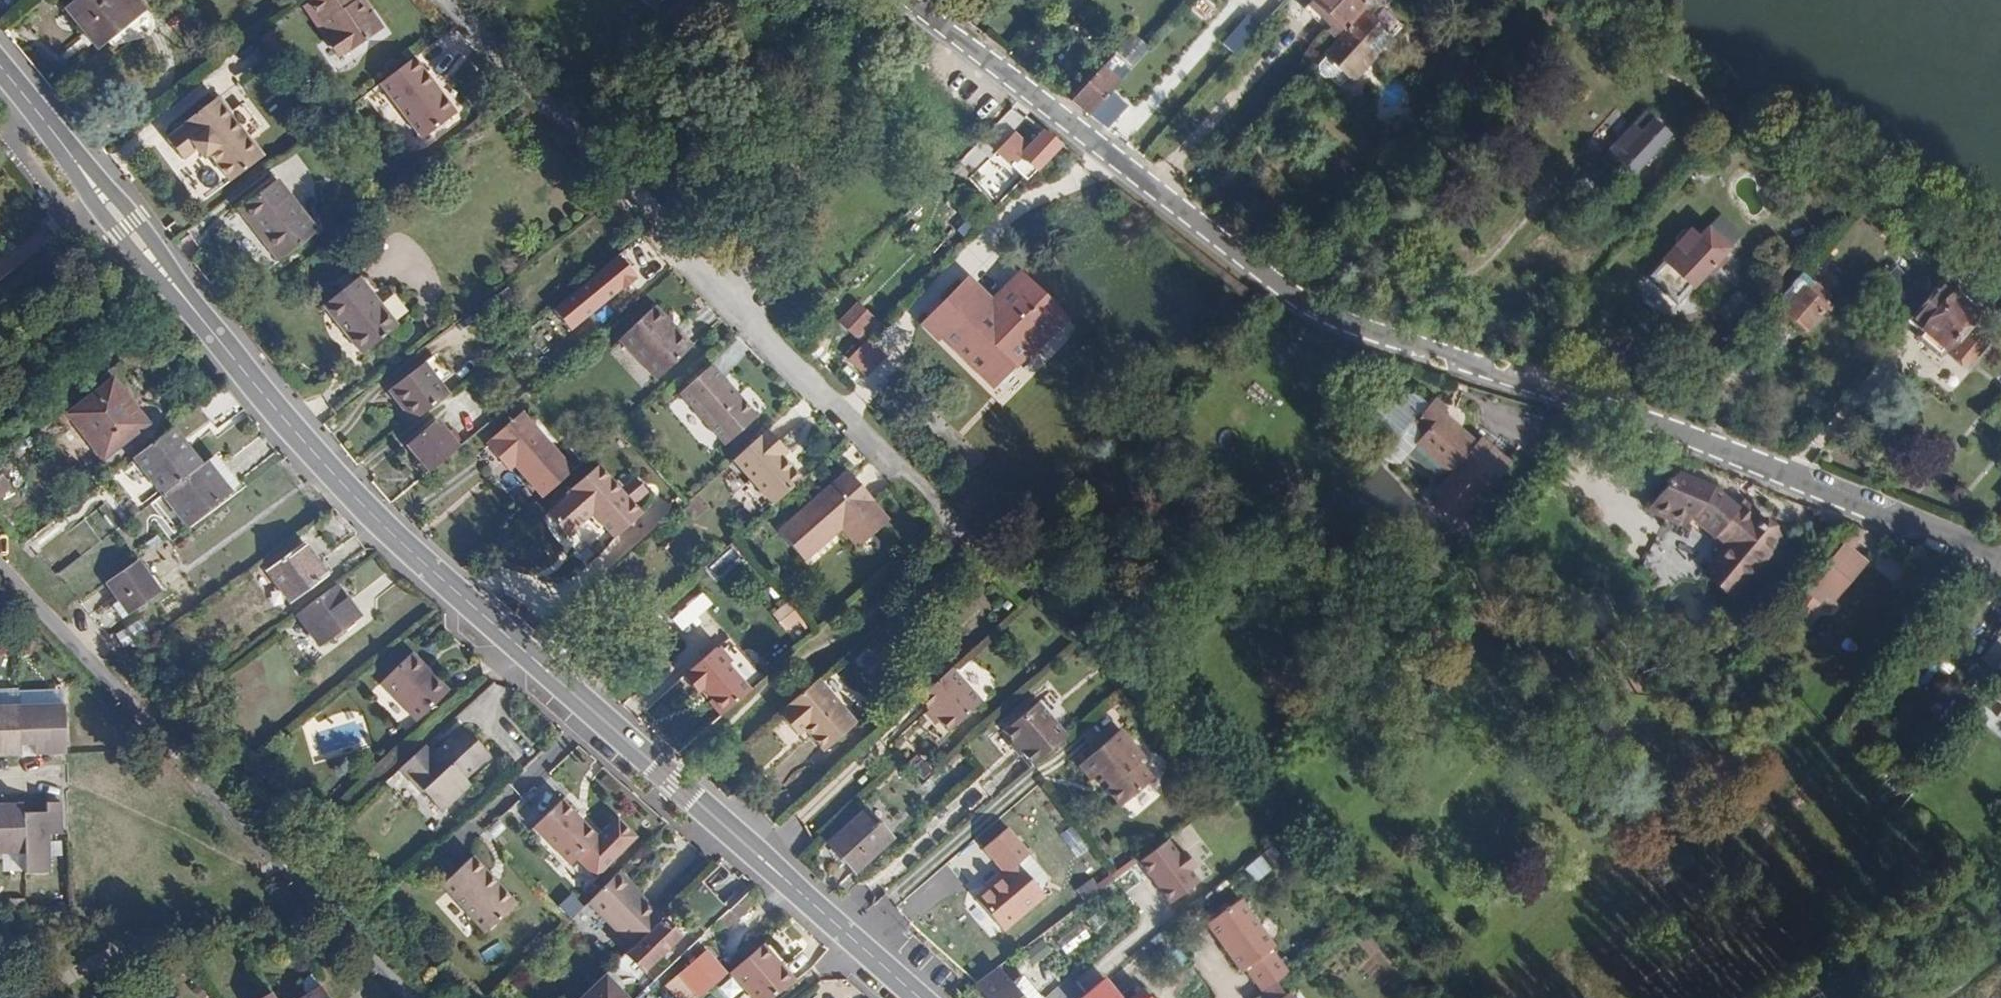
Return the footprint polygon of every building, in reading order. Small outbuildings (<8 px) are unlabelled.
[(109,37),(136,15),(123,0),(79,0),(68,9),(99,46),(109,37)] [(136,15),(142,22),(155,11),(146,0),(123,0),(136,15)] [(300,5),(326,42),(323,44),(335,61),(376,32),(364,15),(360,17),(349,4),(353,1),(353,0),(308,0),(300,5)] [(1342,29),(1358,10),(1368,0),(1313,0),(1342,29)] [(360,17),(364,15),(353,1),(349,4),(360,17)] [(1358,10),(1342,29),(1346,32),(1325,56),(1349,78),(1370,54),(1361,45),(1377,28),(1358,10)] [(1222,43),(1235,53),(1236,52),(1252,34),(1240,23),(1222,43)] [(423,50),(445,76),(474,51),(453,25),(423,50)] [(1389,39),(1377,28),(1361,45),(1370,54),(1373,57),(1389,39)] [(1121,56),(1132,67),(1151,46),(1141,37),(1121,56)] [(1349,78),(1325,56),(1318,63),(1318,72),(1324,78),(1328,76),(1341,86),(1349,78)] [(416,61),(381,87),(423,143),(458,117),(416,61)] [(1088,114),(1111,90),(1118,81),(1102,67),(1071,101),(1088,114)] [(1088,114),(1107,129),(1128,104),(1111,90),(1088,114)] [(217,115),(222,111),(216,103),(210,107),(217,115)] [(260,161),(222,111),(217,115),(210,107),(186,125),(188,127),(167,143),(182,162),(197,152),(204,162),(210,158),(231,184),(260,161)] [(1611,164),(1627,178),(1667,133),(1650,118),(1638,132),(1631,126),(1615,144),(1622,151),(1611,164)] [(1030,180),(1062,146),(1045,132),(1014,164),(1027,177),(1030,180)] [(980,138),(955,163),(994,200),(1019,175),(980,138)] [(280,184),(240,212),(278,265),(317,235),(280,184)] [(1698,240),(1719,260),(1727,251),(1706,231),(1698,240)] [(1679,302),(1719,260),(1698,240),(1691,233),(1683,232),(1676,239),(1676,248),(1650,276),(1679,302)] [(1953,266),(1909,318),(1919,327),(1922,330),(1922,334),(1918,338),(1937,354),(1942,349),(1944,350),(1974,315),(1971,312),(1974,308),(1957,293),(1969,278),(1953,266)] [(958,319),(940,337),(990,388),(1062,318),(1021,278),(985,313),(959,286),(942,303),(958,319)] [(321,309),(334,328),(369,299),(357,283),(321,309)] [(1814,285),(1806,293),(1821,306),(1828,297),(1814,285)] [(1821,306),(1806,293),(1803,289),(1784,311),(1805,330),(1825,310),(1821,306)] [(1718,313),(1728,324),(1747,305),(1737,295),(1718,313)] [(334,328),(353,354),(389,326),(369,299),(334,328)] [(924,322),(940,337),(958,319),(942,303),(924,322)] [(620,343),(636,361),(674,330),(658,311),(620,343)] [(850,317),(842,325),(855,339),(863,330),(850,317)] [(855,339),(842,325),(832,335),(845,348),(855,339)] [(389,326),(353,354),(358,360),(394,334),(389,326)] [(674,330),(636,361),(657,386),(694,353),(674,330)] [(1971,332),(1950,356),(1965,368),(1985,344),(1971,332)] [(843,360),(861,380),(880,363),(862,343),(843,360)] [(395,401),(412,422),(445,395),(420,364),(391,388),(399,399),(395,401)] [(727,390),(712,372),(680,400),(725,452),(757,425),(738,403),(736,404),(724,391),(727,390)] [(76,410),(108,449),(146,418),(114,379),(76,410)] [(738,403),(727,390),(724,391),(736,404),(738,403)] [(1407,458),(1414,451),(1419,445),(1426,437),(1415,426),(1431,408),(1419,397),(1411,395),(1400,395),(1389,401),(1381,412),(1377,429),(1378,439),(1383,451),(1394,458),(1407,458)] [(1463,523),(1513,466),(1484,441),(1480,446),(1445,416),(1450,411),(1440,403),(1437,401),(1431,408),(1415,426),(1426,437),(1419,445),(1443,466),(1453,475),(1432,499),(1463,523)] [(510,458),(514,462),(521,456),(545,437),(524,413),(494,438),(496,440),(490,445),(504,462),(510,458)] [(406,443),(429,473),(461,447),(437,417),(406,443)] [(186,476),(206,461),(177,425),(139,454),(167,491),(186,476)] [(737,463),(775,507),(803,482),(785,459),(777,450),(782,446),(771,433),(737,463)] [(516,465),(546,498),(564,483),(576,473),(573,469),(545,437),(521,456),(514,462),(516,465)] [(1438,472),(1443,466),(1419,445),(1414,451),(1438,472)] [(782,446),(777,450),(785,459),(790,455),(782,446)] [(235,486),(213,456),(206,461),(186,476),(167,491),(162,494),(185,523),(235,486)] [(504,462),(508,467),(514,462),(510,458),(504,462)] [(511,470),(516,465),(514,462),(508,467),(511,470)] [(640,521),(597,471),(570,495),(571,496),(546,518),(565,541),(591,519),(612,544),(640,521)] [(0,476),(0,497),(12,487),(2,474),(0,476)] [(1689,517),(1714,538),(1716,536),(1728,546),(1716,560),(1706,572),(1732,594),(1780,540),(1743,509),(1738,513),(1711,491),(1676,475),(1650,503),(1685,521),(1689,517)] [(776,537),(803,568),(842,535),(857,522),(873,540),(887,528),(870,509),(872,507),(845,477),(776,537)] [(106,503),(86,518),(102,540),(122,525),(106,503)] [(82,521),(71,533),(89,550),(100,538),(82,521)] [(857,552),(873,540),(857,522),(842,535),(857,552)] [(1716,536),(1714,538),(1705,549),(1716,560),(1728,546),(1716,536)] [(308,543),(269,570),(291,601),(330,575),(308,543)] [(1860,564),(1843,549),(1812,586),(1829,600),(1860,564)] [(161,592),(136,560),(106,581),(120,599),(131,613),(161,592)] [(360,616),(337,584),(297,615),(321,646),(360,616)] [(718,621),(692,591),(680,600),(706,631),(718,621)] [(123,618),(131,613),(120,599),(113,605),(123,618)] [(767,615),(790,640),(805,626),(782,601),(767,615)] [(141,616),(116,632),(124,644),(149,629),(141,616)] [(705,706),(719,722),(750,695),(763,684),(728,644),(715,655),(713,654),(688,676),(690,677),(685,682),(696,695),(702,691),(711,701),(705,706)] [(413,647),(381,675),(415,714),(447,687),(413,647)] [(949,669),(916,700),(927,712),(938,723),(948,734),(980,704),(949,669)] [(816,682),(783,711),(786,713),(779,720),(795,738),(802,733),(823,755),(855,728),(816,682)] [(1990,696),(2000,705),(2000,682),(1990,696)] [(17,706),(16,688),(0,689),(0,707),(17,706)] [(47,705),(62,704),(61,692),(47,693),(47,705)] [(1007,745),(1027,768),(1047,751),(1064,736),(1034,702),(997,735),(1007,745)] [(63,753),(62,704),(47,705),(17,706),(18,745),(32,745),(33,754),(63,753)] [(18,745),(17,706),(0,707),(0,755),(18,755),(17,744),(18,745)] [(938,723),(927,712),(923,716),(933,728),(938,723)] [(433,751),(425,743),(409,757),(449,802),(479,774),(473,768),(496,747),(469,718),(433,751)] [(1007,745),(997,735),(991,740),(1000,751),(1007,745)] [(1120,753),(1125,748),(1112,735),(1072,773),(1085,786),(1094,779),(1099,784),(1105,790),(1100,795),(1117,811),(1147,781),(1132,766),(1120,753)] [(1137,761),(1125,748),(1120,753),(1132,766),(1137,761)] [(921,764),(913,772),(923,781),(930,774),(921,764)] [(1105,790),(1099,784),(1094,789),(1100,795),(1105,790)] [(599,837),(564,799),(535,826),(569,864),(599,837)] [(44,813),(21,813),(22,854),(23,867),(23,875),(48,873),(47,835),(61,835),(59,803),(44,803),(44,813)] [(21,813),(21,805),(0,805),(0,855),(7,854),(22,854),(21,813)] [(865,810),(829,842),(854,871),(891,838),(865,810)] [(991,886),(976,898),(1005,931),(1046,895),(1041,889),(1047,874),(1006,828),(984,847),(1006,873),(1002,877),(1004,880),(994,887),(991,886)] [(1180,855),(1168,840),(1141,861),(1172,903),(1200,882),(1191,870),(1197,866),(1186,851),(1180,855)] [(1273,847),(1262,856),(1268,863),(1278,854),(1273,847)] [(443,882),(447,886),(478,857),(475,853),(443,882)] [(23,867),(22,854),(7,854),(8,867),(23,867)] [(478,857),(447,886),(494,936),(524,908),(501,881),(497,885),(486,872),(489,869),(478,857)] [(1269,874),(1257,860),(1242,873),(1253,887),(1269,874)] [(497,885),(501,881),(489,869),(486,872),(497,885)] [(659,918),(615,875),(585,905),(629,948),(659,918)] [(747,891),(725,911),(734,921),(756,900),(747,891)] [(7,898),(8,910),(24,910),(23,898),(7,898)] [(1242,971),(1259,996),(1285,977),(1267,952),(1271,949),(1237,902),(1202,927),(1237,974),(1242,971)] [(641,970),(675,936),(660,921),(626,955),(641,970)] [(1039,948),(1027,957),(1036,969),(1048,960),(1039,948)] [(701,995),(724,974),(703,953),(680,974),(701,995)] [(974,983),(987,997),(1022,997),(1010,983),(997,967),(974,983)] [(1022,997),(1042,997),(1023,973),(1010,983),(1022,997)] [(320,987),(312,976),(299,985),(306,996),(320,987)] [(587,989),(597,997),(611,985),(601,976),(587,989)] [(1107,977),(1080,997),(1124,997),(1107,977)] [(302,997),(326,997),(320,987),(306,996),(302,997)] [(1144,989),(1133,997),(1152,997),(1144,989)]
